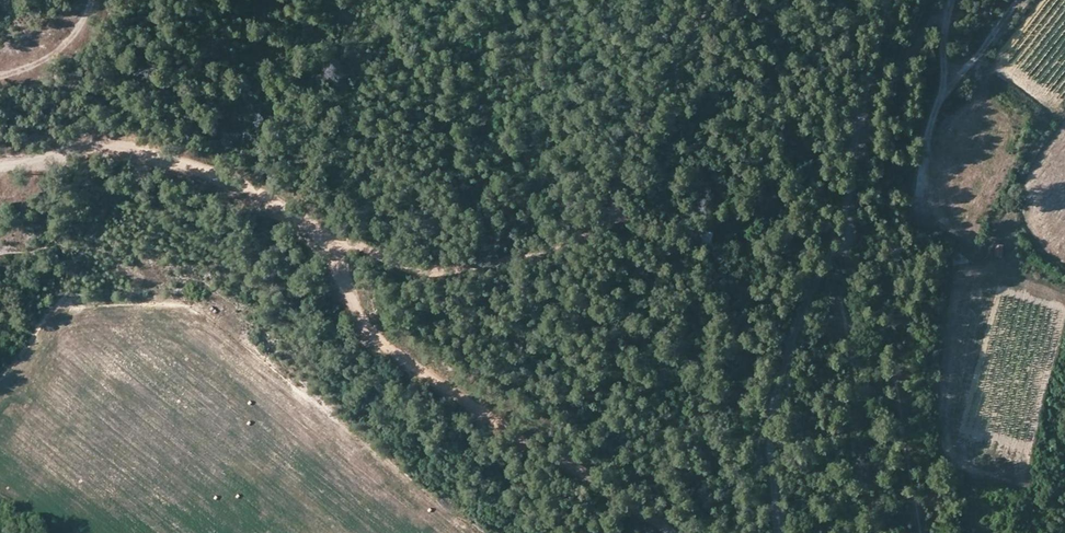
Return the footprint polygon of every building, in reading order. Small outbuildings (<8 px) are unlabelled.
[(995,241),(993,254),(1001,255),(1003,243),(995,241)]
